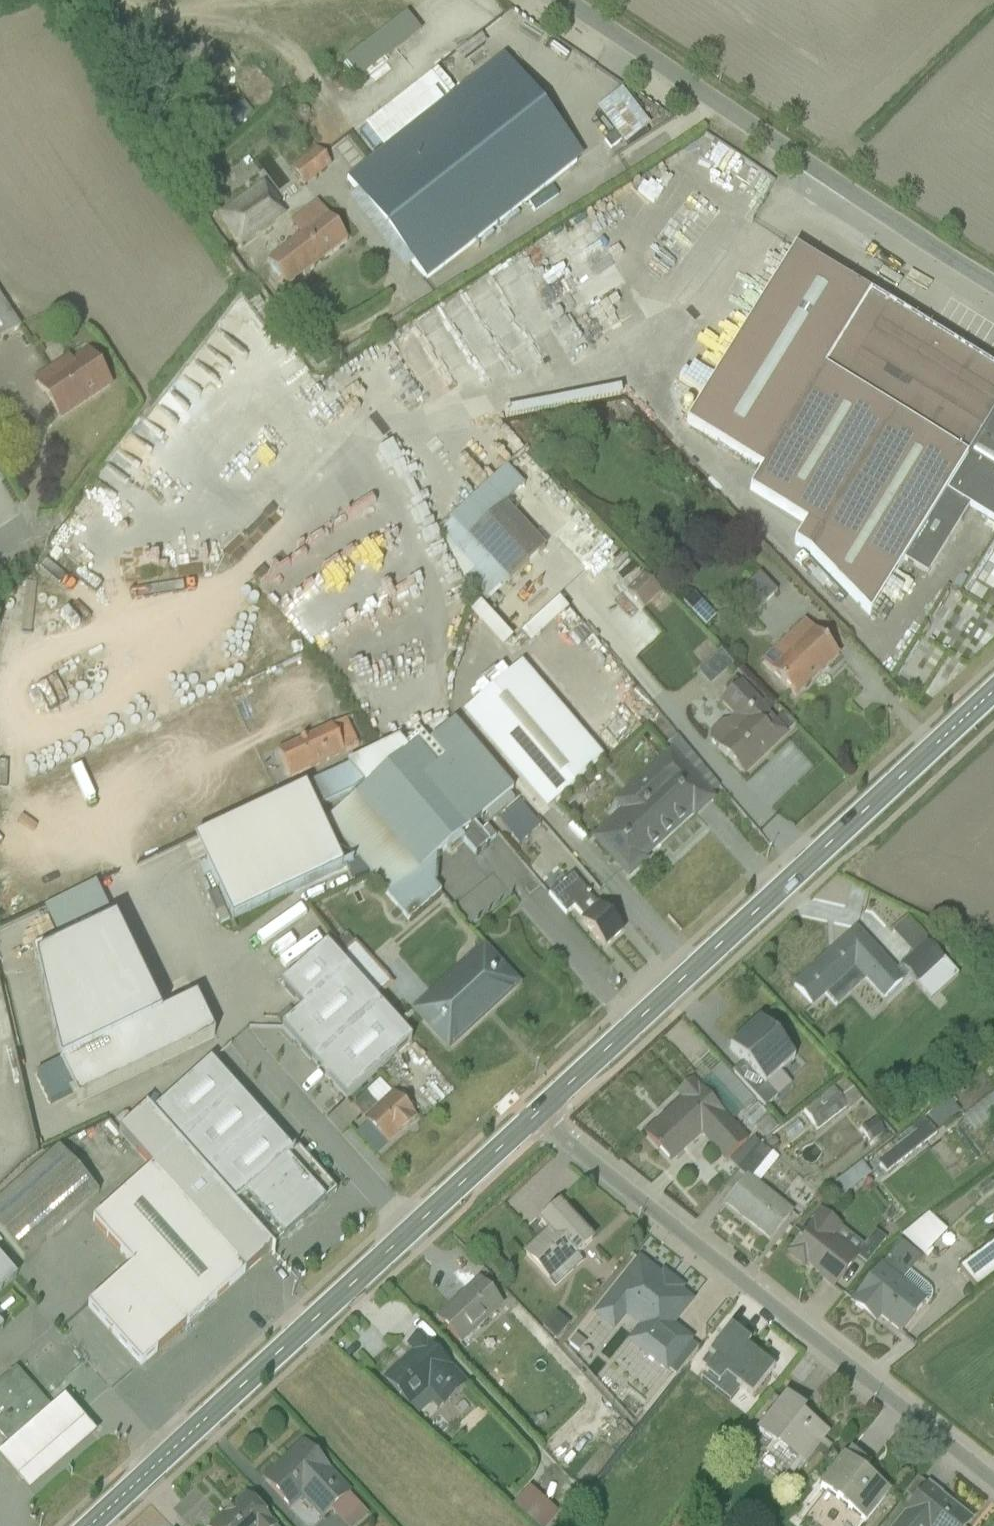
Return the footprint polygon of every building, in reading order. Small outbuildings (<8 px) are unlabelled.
[(503,61),(346,183),(424,284),(582,162),(503,61)] [(601,105),(625,122),(632,112),(608,95),(601,105)] [(278,172),(295,189),(320,165),(303,148),(278,172)] [(262,191),(223,217),(241,244),(280,218),(262,191)] [(296,242),(261,265),(280,292),(350,245),(325,208),(289,232),(296,242)] [(532,241),(512,252),(520,269),(541,258),(532,241)] [(878,620),(913,564),(953,498),(993,430),(993,367),(804,251),(698,425),(780,475),(763,502),(819,536),(809,553),(828,564),(878,620)] [(20,335),(0,303),(0,347),(20,335)] [(75,362),(37,385),(61,424),(115,390),(97,361),(81,371),(75,362)] [(953,498),(913,564),(931,575),(971,508),(993,522),(993,430),(953,498)] [(510,508),(473,538),(462,523),(447,535),(482,603),(517,589),(556,551),(510,508)] [(966,582),(983,586),(991,553),(974,549),(966,582)] [(758,571),(740,591),(759,607),(776,587),(758,571)] [(646,575),(629,594),(646,608),(662,590),(646,575)] [(545,623),(553,632),(566,621),(547,601),(509,635),(520,647),(545,623)] [(470,603),(458,614),(491,651),(503,640),(470,603)] [(801,702),(846,663),(815,628),(770,667),(801,702)] [(695,690),(718,668),(705,653),(681,675),(695,690)] [(516,679),(465,724),(547,817),(610,762),(589,738),(584,742),(543,696),(536,702),(516,679)] [(745,781),(790,742),(746,692),(724,711),(732,721),(709,741),(745,781)] [(345,728),(281,759),(293,785),(357,754),(345,728)] [(402,744),(316,788),(340,842),(415,923),(444,903),(441,858),(484,823),(419,755),(414,760),(402,744)] [(633,882),(717,806),(673,757),(617,808),(626,818),(598,844),(633,882)] [(296,803),(195,851),(229,925),(331,877),(296,803)] [(333,896),(352,888),(347,876),(328,884),(333,896)] [(577,918),(608,953),(626,937),(595,902),(577,918)] [(114,929),(33,967),(55,1074),(71,1108),(208,1043),(192,1009),(160,1025),(114,929)] [(898,981),(851,929),(786,988),(806,1010),(820,997),(832,1010),(860,985),(875,1002),(898,981)] [(451,1059),(524,989),(485,948),(412,1019),(451,1059)] [(305,1020),(280,1042),(334,1102),(403,1040),(328,957),(284,997),(305,1020)] [(753,1093),(787,1063),(752,1023),(718,1052),(753,1093)] [(148,1176),(244,1278),(330,1198),(294,1159),(288,1164),(207,1079),(127,1154),(148,1176)] [(718,1165),(742,1143),(687,1083),(669,1099),(673,1104),(638,1136),(667,1168),(696,1141),(718,1165)] [(386,1152),(414,1125),(378,1087),(349,1114),(386,1152)] [(784,1117),(802,1137),(834,1109),(816,1089),(784,1117)] [(957,1136),(992,1116),(982,1097),(946,1117),(957,1136)] [(930,1102),(910,1121),(924,1135),(944,1117),(930,1102)] [(740,1129),(749,1145),(764,1137),(755,1121),(740,1129)] [(861,1184),(924,1139),(913,1123),(850,1168),(861,1184)] [(856,1146),(872,1143),(868,1124),(852,1127),(856,1146)] [(767,1132),(772,1144),(789,1136),(783,1125),(767,1132)] [(24,1147),(43,1145),(42,1128),(22,1130),(24,1147)] [(0,1210),(0,1238),(23,1264),(100,1195),(64,1154),(0,1210)] [(846,1166),(817,1190),(830,1204),(859,1180),(846,1166)] [(148,1176),(88,1226),(131,1272),(82,1318),(136,1376),(244,1278),(148,1176)] [(718,1206),(769,1246),(791,1217),(740,1177),(718,1206)] [(544,1287),(587,1248),(549,1208),(507,1247),(544,1287)] [(783,1255),(827,1292),(853,1261),(828,1241),(835,1233),(815,1216),(783,1255)] [(909,1262),(933,1236),(912,1216),(887,1242),(909,1262)] [(945,1272),(962,1291),(993,1264),(993,1241),(988,1234),(945,1272)] [(621,1345),(661,1377),(687,1345),(669,1330),(689,1305),(633,1259),(585,1318),(608,1336),(619,1322),(632,1332),(621,1345)] [(847,1305),(891,1339),(918,1303),(874,1269),(847,1305)] [(451,1351),(497,1311),(474,1284),(428,1324),(451,1351)] [(543,1316),(527,1330),(542,1345),(557,1331),(543,1316)] [(741,1402),(764,1374),(736,1352),(740,1347),(720,1330),(697,1358),(705,1365),(696,1377),(710,1389),(715,1382),(741,1402)] [(416,1431),(461,1391),(414,1339),(369,1379),(416,1431)] [(0,1395),(0,1433),(11,1446),(0,1456),(0,1466),(28,1498),(88,1444),(57,1410),(48,1418),(15,1382),(0,1395)] [(749,1433),(797,1470),(822,1438),(774,1400),(749,1433)] [(356,1500),(306,1445),(264,1483),(303,1525),(327,1525),(356,1500)] [(884,1498),(833,1461),(810,1492),(857,1525),(864,1525),(884,1498)] [(966,1523),(917,1487),(888,1525),(964,1525),(966,1523)] [(523,1525),(542,1525),(549,1517),(516,1490),(501,1508),(523,1525)] [(249,1499),(219,1525),(273,1525),(249,1499)]
